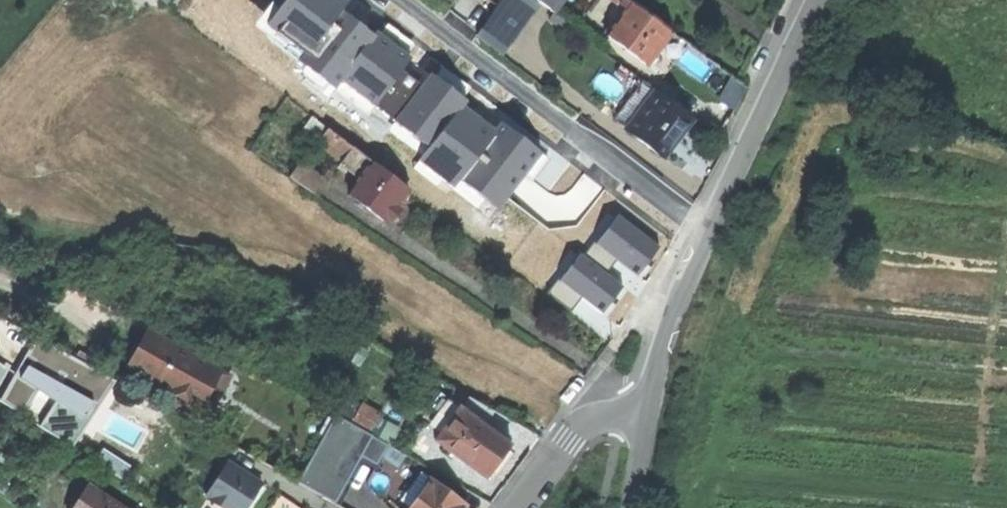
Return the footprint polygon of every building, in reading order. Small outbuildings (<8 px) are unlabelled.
[(538,0),(499,0),(497,3),(521,21),(538,0)] [(647,62),(659,46),(673,27),(636,0),(619,0),(616,4),(622,9),(606,31),(647,62)] [(734,107),(747,85),(732,76),(720,98),(734,107)] [(627,127),(663,154),(680,133),(694,114),(646,77),(617,115),(629,124),(627,127)] [(401,206),(397,203),(399,199),(408,186),(311,112),(302,123),(320,139),(320,141),(342,157),(344,156),(363,172),(349,191),(384,219),(387,216),(390,219),(401,206)] [(49,344),(0,317),(0,351),(21,363),(24,359),(37,366),(49,344)] [(131,370),(197,406),(218,369),(188,352),(186,354),(182,352),(178,349),(179,347),(153,333),(131,370)] [(229,374),(218,369),(197,406),(208,412),(229,374)] [(434,439),(464,463),(477,446),(489,429),(486,426),(495,410),(469,396),(462,408),(449,399),(438,413),(448,421),(434,439)] [(351,422),(366,431),(369,432),(379,414),(361,404),(351,422)] [(394,473),(409,456),(369,432),(366,431),(358,447),(394,473)] [(260,483),(226,461),(203,496),(222,507),(244,507),(260,483)] [(464,504),(421,472),(407,491),(415,497),(406,507),(462,507),(464,504)] [(87,484),(72,507),(123,507),(87,484)]
